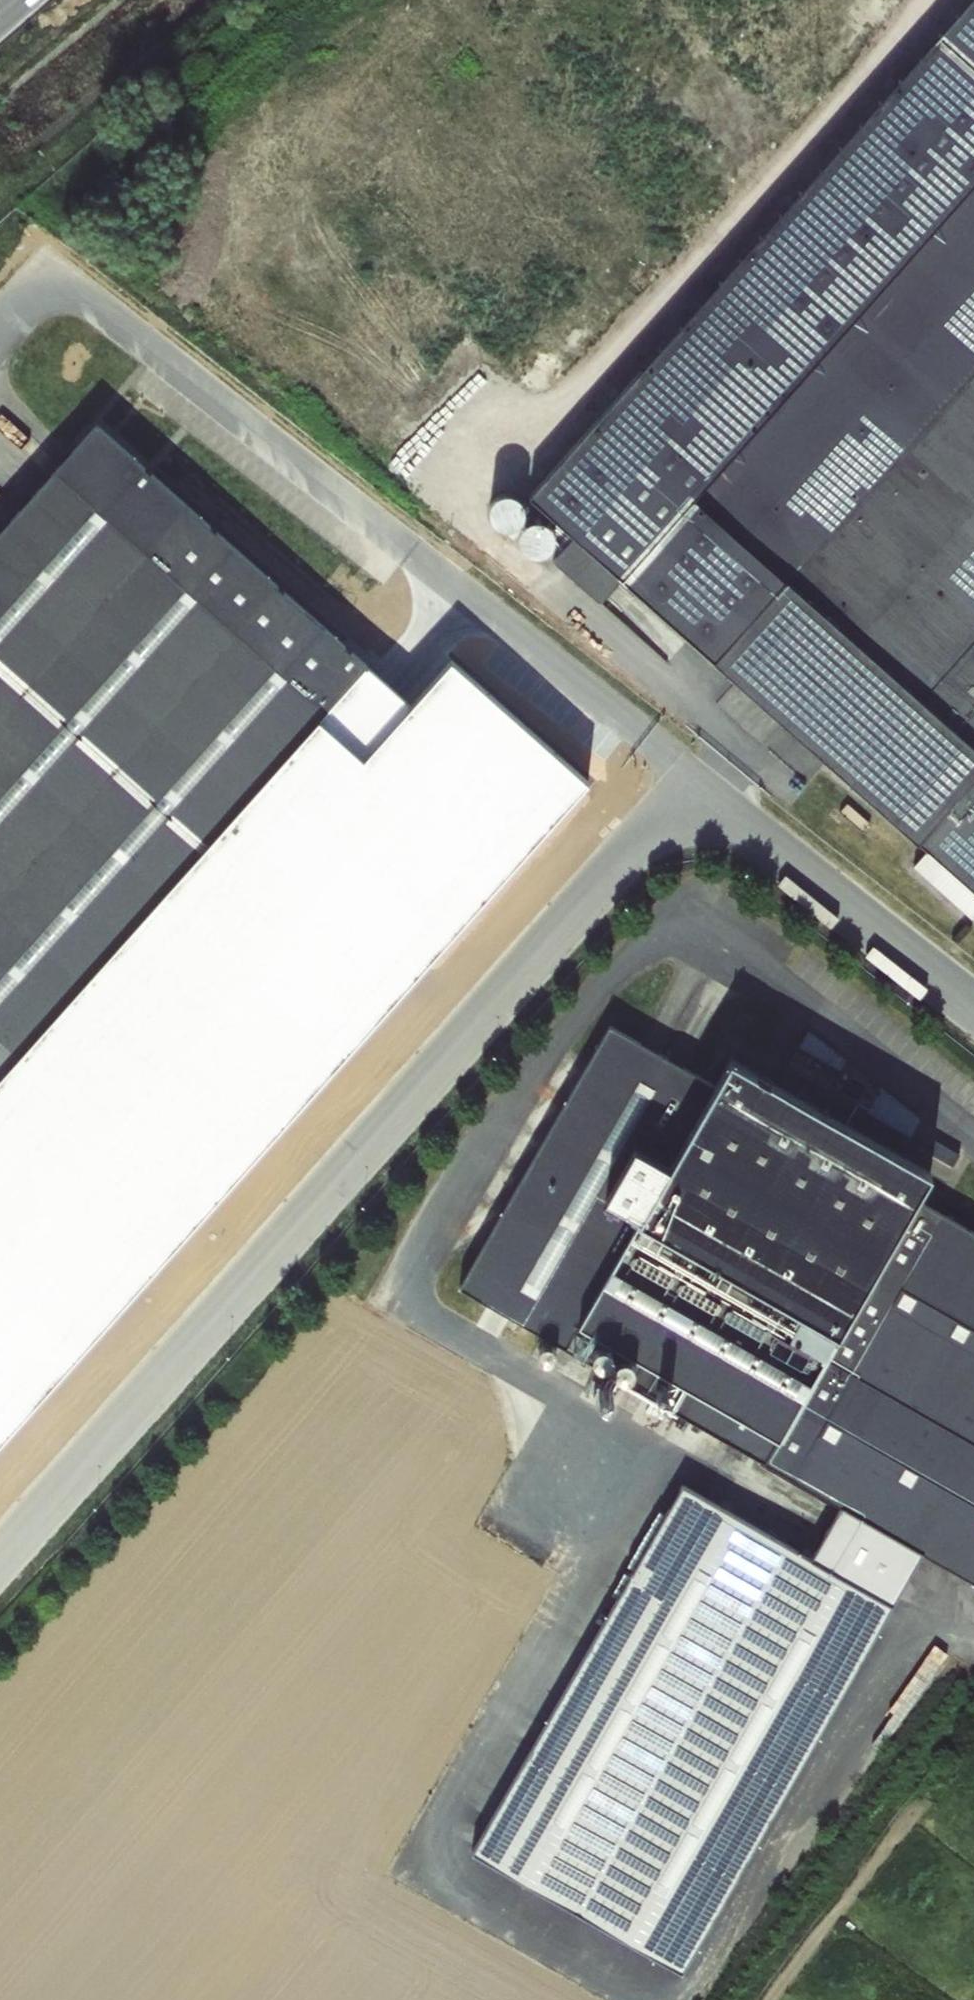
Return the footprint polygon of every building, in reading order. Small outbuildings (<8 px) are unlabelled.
[(527,495),(973,885),(973,0),(965,0),(527,495)] [(102,411),(0,527),(0,1107),(389,661),(102,411)] [(463,1283),(973,1575),(973,1222),(612,1023),(463,1283)] [(689,1481),(479,1843),(688,1967),(891,1598),(689,1481)] [(848,1741),(772,1864),(795,1878),(871,1756),(848,1741)]
